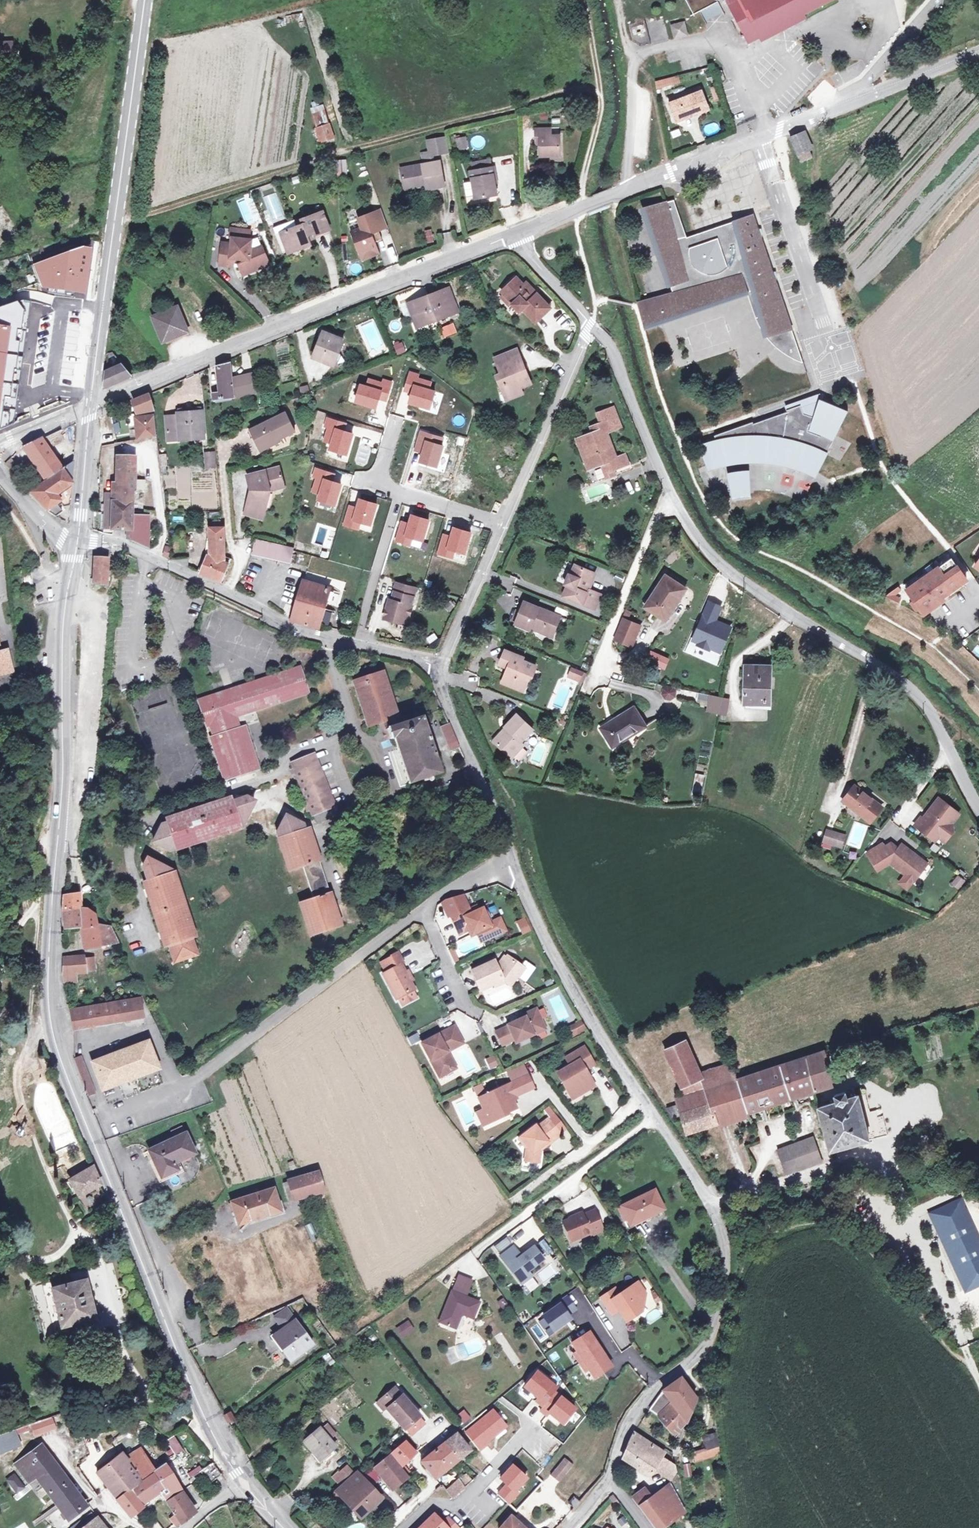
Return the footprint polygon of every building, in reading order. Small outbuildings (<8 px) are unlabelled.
[(694,14),(700,11),(705,21),(723,11),(717,0),(686,0),(694,14)] [(748,44),(782,26),(794,20),(805,15),(833,0),(725,0),(748,44)] [(662,19),(644,24),(649,44),(668,39),(662,19)] [(794,20),(782,26),(784,30),(796,24),(794,20)] [(684,24),(672,27),(675,39),(687,36),(684,24)] [(12,52),(13,40),(0,40),(0,52),(12,52)] [(845,69),(831,75),(836,87),(850,81),(845,69)] [(722,71),(716,73),(719,83),(726,82),(722,71)] [(672,78),(656,83),(657,90),(674,85),(672,78)] [(709,88),(713,101),(718,100),(714,86),(709,88)] [(702,93),(671,105),(676,119),(707,107),(702,93)] [(318,130),(329,126),(324,112),(313,115),(318,130)] [(705,136),(719,132),(716,122),(703,126),(705,136)] [(318,130),(317,130),(321,143),(334,138),(330,126),(329,126),(318,130)] [(552,129),(536,129),(536,138),(540,138),(540,145),(540,158),(561,157),(560,137),(552,137),(552,129)] [(803,134),(791,139),(798,154),(809,150),(803,134)] [(468,136),(457,136),(457,149),(468,149),(468,136)] [(447,138),(428,141),(430,153),(423,155),(425,165),(401,170),(404,186),(426,182),(427,187),(428,190),(446,187),(441,162),(434,163),(429,164),(427,157),(433,156),(449,152),(447,138)] [(809,150),(798,154),(801,163),(813,159),(809,150)] [(347,173),(347,159),(338,159),(338,173),(347,173)] [(472,164),(474,172),(490,168),(489,161),(472,164)] [(474,172),(470,172),(476,200),(498,196),(495,184),(494,176),(496,175),(495,168),(490,168),(474,172)] [(426,182),(404,186),(405,191),(427,187),(426,182)] [(692,243),(690,248),(687,238),(674,201),(665,204),(644,210),(673,295),(664,297),(664,299),(662,300),(660,302),(658,306),(658,310),(659,313),(662,316),(664,317),(667,317),(669,317),(670,320),(755,291),(763,315),(785,309),(754,216),(736,222),(738,231),(723,235),(720,233),(716,232),(710,231),(705,232),(701,234),(697,236),(694,239),(692,243)] [(388,229),(381,212),(358,221),(361,230),(352,234),(363,263),(381,256),(376,244),(383,242),(379,232),(388,229)] [(300,226),(282,233),(286,245),(296,241),(297,244),(309,240),(308,236),(314,234),(314,236),(331,231),(324,213),(303,221),(305,228),(302,230),(300,226)] [(708,231),(705,232),(710,231),(716,232),(720,233),(723,235),(738,231),(736,222),(708,231)] [(427,243),(434,241),(432,228),(425,229),(427,243)] [(249,232),(228,230),(227,239),(230,239),(229,245),(221,244),(218,267),(232,269),(233,265),(237,265),(238,269),(242,277),(268,266),(261,248),(253,251),(249,249),(250,242),(249,241),(248,241),(249,232)] [(701,234),(705,232),(687,238),(690,248),(692,243),(694,239),(697,236),(701,234)] [(257,238),(249,241),(250,242),(249,249),(253,251),(261,248),(257,238)] [(91,272),(95,247),(84,246),(39,262),(47,288),(89,292),(90,283),(91,272)] [(32,265),(41,287),(44,287),(47,288),(39,262),(35,264),(32,265)] [(524,286),(518,279),(504,293),(505,295),(514,304),(512,306),(520,314),(523,309),(536,323),(551,309),(538,295),(535,298),(529,292),(533,289),(527,283),(524,286)] [(538,295),(533,289),(529,292),(535,298),(538,295)] [(446,290),(429,296),(438,320),(459,312),(454,300),(451,301),(446,290)] [(514,304),(505,295),(501,299),(510,309),(512,306),(514,304)] [(429,296),(412,303),(416,314),(413,315),(417,328),(438,320),(429,296)] [(664,299),(664,297),(638,304),(645,328),(670,320),(669,317),(667,317),(664,317),(662,316),(659,313),(658,310),(658,306),(660,302),(662,300),(664,299)] [(14,424),(17,404),(20,378),(22,363),(24,352),(27,326),(31,301),(22,299),(10,303),(0,307),(0,430),(14,424)] [(178,308),(153,318),(163,343),(188,333),(178,308)] [(797,343),(785,309),(763,315),(768,334),(770,339),(773,345),(777,350),(797,343)] [(440,327),(444,337),(457,332),(453,322),(440,327)] [(334,337),(324,333),(313,358),(334,367),(343,344),(332,340),(334,337)] [(393,342),(397,354),(407,351),(403,339),(393,342)] [(804,364),(797,343),(777,350),(781,354),(788,359),(794,362),(800,364),(804,364)] [(517,350),(503,355),(507,364),(521,359),(517,350)] [(503,355),(495,358),(502,375),(497,377),(501,385),(504,383),(510,399),(523,394),(520,386),(522,385),(523,387),(531,384),(527,373),(524,374),(521,368),(524,366),(521,359),(507,364),(503,355)] [(231,364),(218,367),(221,393),(213,394),(214,401),(231,398),(256,392),(254,376),(245,378),(246,385),(233,387),(232,380),(231,364)] [(111,371),(107,373),(105,388),(132,376),(123,365),(111,371)] [(413,385),(429,390),(432,382),(418,378),(419,374),(409,371),(403,392),(410,394),(413,385)] [(245,378),(232,380),(233,387),(246,385),(245,378)] [(382,391),(379,400),(386,402),(392,382),(383,379),(382,382),(367,378),(365,386),(382,391)] [(504,383),(501,385),(507,401),(510,399),(504,383)] [(379,400),(382,391),(365,386),(359,384),(357,393),(354,402),(376,409),(379,400)] [(429,410),(435,391),(429,390),(422,388),(413,385),(410,394),(407,403),(429,410)] [(151,394),(134,401),(139,413),(141,413),(155,411),(155,407),(151,394)] [(710,444),(701,447),(708,467),(716,464),(727,461),(728,464),(738,463),(744,462),(748,462),(749,462),(748,458),(756,458),(763,458),(772,459),(781,460),(789,462),(800,465),(810,469),(819,473),(849,412),(820,400),(814,418),(804,415),(801,406),(788,411),(788,413),(754,425),(754,424),(715,437),(717,442),(710,444)] [(615,406),(599,413),(602,423),(593,426),(595,432),(592,433),(576,439),(581,451),(586,450),(594,469),(602,465),(607,479),(614,477),(613,472),(616,471),(630,465),(626,454),(618,457),(608,432),(623,426),(615,406)] [(156,411),(155,411),(141,413),(142,417),(137,418),(140,440),(158,437),(156,411)] [(179,416),(167,417),(169,441),(205,438),(203,411),(179,414),(179,416)] [(287,413),(251,431),(261,452),(279,443),(278,441),(296,432),(287,413)] [(334,428),(344,431),(346,424),(326,417),(323,427),(327,429),(323,442),(330,444),(334,428)] [(114,423),(117,434),(125,432),(122,421),(114,423)] [(344,431),(334,428),(330,444),(328,450),(337,453),(346,456),(353,434),(344,431)] [(63,430),(44,438),(50,448),(68,443),(68,430),(63,430)] [(414,451),(421,453),(425,441),(442,445),(444,437),(420,431),(414,451)] [(44,438),(23,449),(42,478),(44,481),(63,471),(50,448),(44,438)] [(442,445),(425,441),(421,453),(418,463),(437,468),(443,446),(442,445)] [(586,450),(581,451),(589,470),(594,469),(586,450)] [(215,452),(205,453),(207,468),(215,467),(215,452)] [(116,458),(116,469),(134,469),(135,458),(116,458)] [(749,462),(748,462),(748,463),(762,463),(772,464),(782,466),(792,468),(799,470),(809,474),(816,477),(819,473),(810,469),(800,465),(789,462),(781,460),(772,459),(763,458),(756,458),(748,458),(749,462)] [(708,467),(710,471),(719,468),(723,467),(728,466),(728,464),(727,461),(716,464),(708,467)] [(63,471),(44,481),(28,491),(31,493),(45,510),(53,514),(60,509),(70,503),(74,465),(63,471)] [(280,467),(259,473),(262,485),(256,487),(257,491),(253,492),(251,494),(246,514),(263,519),(271,491),(286,487),(280,467)] [(323,479),(333,482),(336,473),(315,467),(312,478),(315,478),(310,493),(318,495),(323,479)] [(734,473),(728,474),(733,495),(734,499),(737,499),(736,494),(748,492),(748,497),(752,497),(751,495),(750,471),(745,472),(739,472),(734,473)] [(262,485),(259,473),(249,476),(253,492),(257,491),(256,487),(262,485)] [(116,483),(113,484),(112,494),(111,529),(111,530),(131,531),(131,541),(147,548),(150,548),(150,517),(133,516),(134,502),(140,501),(140,489),(145,489),(145,482),(134,482),(134,475),(116,474),(116,483)] [(333,482),(323,479),(318,495),(316,501),(335,507),(341,485),(333,482)] [(736,494),(737,499),(737,500),(749,499),(748,497),(748,492),(736,494)] [(111,529),(112,494),(105,493),(104,529),(111,529)] [(377,505),(359,500),(356,508),(352,522),(361,524),(371,527),(377,505)] [(352,522),(356,508),(349,506),(342,526),(359,531),(361,524),(352,522)] [(428,520),(410,515),(407,523),(403,537),(412,540),(422,542),(428,520)] [(403,537),(407,523),(400,521),(393,541),(410,546),(412,540),(403,537)] [(225,556),(223,528),(212,528),(211,553),(204,571),(201,570),(199,573),(203,574),(204,573),(217,579),(216,580),(223,583),(233,559),(225,556)] [(471,533),(452,528),(450,536),(446,550),(455,553),(464,555),(471,533)] [(446,550),(450,536),(443,534),(436,554),(452,559),(455,553),(446,550)] [(295,549),(256,540),(252,555),(291,564),(295,549)] [(921,604),(925,609),(940,599),(945,595),(944,593),(968,576),(953,554),(908,585),(915,595),(921,604)] [(107,560),(95,560),(94,585),(107,585),(107,560)] [(596,575),(576,566),(572,576),(571,575),(566,585),(569,587),(564,598),(593,610),(599,595),(589,591),(585,589),(588,584),(591,586),(596,575)] [(34,587),(31,573),(22,574),(22,575),(24,589),(34,587)] [(686,590),(666,577),(645,607),(652,613),(656,607),(669,616),(686,590)] [(330,588),(304,580),(292,620),(319,628),(330,588)] [(417,589),(398,584),(392,604),(395,605),(394,609),(391,607),(388,606),(385,619),(402,624),(404,617),(410,618),(413,606),(412,605),(417,589)] [(891,604),(905,598),(900,587),(886,593),(891,604)] [(596,611),(603,596),(599,595),(593,610),(596,611)] [(540,608),(525,602),(515,624),(530,630),(531,627),(553,635),(561,618),(548,612),(547,614),(539,610),(540,608)] [(722,607),(709,602),(693,639),(721,651),(731,628),(716,621),(722,607)] [(656,607),(652,613),(665,621),(669,616),(656,607)] [(641,627),(624,620),(615,641),(633,648),(641,627)] [(649,631),(654,636),(666,625),(660,620),(649,631)] [(531,627),(530,630),(552,638),(553,635),(531,627)] [(15,674),(9,649),(0,652),(0,651),(0,677),(15,674)] [(651,649),(646,660),(666,668),(670,657),(651,649)] [(524,658),(505,650),(499,664),(508,668),(512,669),(510,674),(507,672),(502,683),(524,691),(531,674),(533,675),(537,666),(523,661),(524,658)] [(585,672),(573,667),(571,671),(580,675),(577,680),(581,682),(585,672)] [(771,667),(746,667),(744,704),(770,705),(770,689),(767,689),(767,678),(771,678),(771,667)] [(300,668),(199,701),(208,726),(210,725),(214,737),(212,738),(226,781),(255,771),(241,727),(238,728),(235,718),(256,710),(308,693),(300,668)] [(580,675),(571,671),(569,677),(577,680),(580,675)] [(383,672),(354,681),(369,728),(380,725),(381,727),(387,724),(387,722),(398,719),(383,672)] [(669,686),(663,690),(663,695),(666,700),(670,701),(676,698),(676,693),(673,687),(669,686)] [(704,705),(707,694),(698,692),(696,703),(704,705)] [(723,697),(709,694),(706,710),(720,713),(723,697)] [(730,698),(723,697),(720,713),(727,714),(730,698)] [(634,708),(601,729),(613,746),(631,735),(632,737),(646,727),(634,708)] [(240,724),(256,719),(254,713),(238,717),(240,724)] [(534,730),(517,714),(505,727),(508,730),(496,743),(512,758),(525,745),(522,742),(534,730)] [(400,726),(389,730),(387,730),(391,739),(395,738),(410,785),(442,775),(424,718),(400,726)] [(387,724),(381,727),(385,741),(391,739),(387,730),(389,730),(387,724)] [(442,728),(444,734),(452,731),(449,725),(442,728)] [(246,726),(241,727),(255,771),(260,769),(257,760),(247,729),(246,726)] [(508,730),(505,727),(492,740),(496,743),(508,730)] [(460,747),(452,731),(444,734),(451,751),(460,747)] [(314,754),(291,764),(312,816),(314,816),(317,825),(340,816),(314,754)] [(694,773),(692,791),(702,792),(704,774),(694,773)] [(883,807),(856,785),(844,801),(872,823),(883,807)] [(922,816),(916,824),(936,839),(940,835),(943,832),(954,830),(953,822),(960,812),(940,797),(926,815),(929,817),(927,820),(924,818),(922,816)] [(232,799),(166,820),(167,824),(162,826),(153,842),(158,845),(164,843),(166,848),(175,845),(176,850),(241,828),(240,824),(244,822),(247,817),(246,811),(251,809),(254,802),(247,798),(233,803),(232,799)] [(303,826),(285,816),(282,820),(284,826),(279,828),(282,837),(278,838),(289,873),(302,869),(313,899),(299,903),(310,938),(341,927),(308,829),(304,830),(303,826)] [(840,834),(827,829),(823,843),(836,847),(840,834)] [(943,832),(940,835),(947,840),(954,830),(943,832)] [(846,836),(840,834),(836,847),(843,849),(846,836)] [(873,853),(868,856),(873,862),(880,871),(891,862),(916,881),(928,865),(913,853),(915,851),(903,843),(899,848),(894,844),(889,850),(887,851),(878,859),(873,853)] [(882,845),(873,853),(878,859),(887,851),(882,845)] [(495,850),(485,857),(487,860),(497,853),(495,850)] [(156,864),(148,861),(144,867),(148,881),(144,882),(166,948),(169,947),(172,958),(177,956),(179,961),(191,957),(189,953),(194,951),(191,939),(195,938),(174,873),(170,874),(169,870),(160,866),(157,868),(156,864)] [(961,875),(955,882),(960,886),(965,879),(961,875)] [(77,895),(65,897),(64,907),(65,930),(81,928),(79,910),(83,909),(83,908),(78,909),(77,895)] [(469,908),(451,916),(457,929),(467,925),(470,932),(475,930),(476,934),(481,943),(503,933),(497,921),(490,924),(483,909),(479,911),(471,915),(470,912),(469,908)] [(83,910),(83,909),(79,910),(81,928),(84,950),(100,947),(99,939),(106,938),(108,945),(117,944),(110,928),(98,925),(95,914),(90,909),(83,910)] [(525,917),(516,921),(523,935),(531,931),(525,917)] [(398,953),(382,963),(387,971),(382,974),(396,1000),(399,998),(412,992),(415,990),(410,981),(405,971),(401,964),(403,963),(398,953)] [(85,957),(63,958),(62,975),(65,985),(77,982),(76,975),(88,973),(88,971),(95,970),(94,958),(85,958),(85,957)] [(494,962),(471,972),(480,992),(503,982),(510,987),(517,977),(523,969),(513,962),(511,964),(504,959),(499,965),(496,967),(494,962)] [(527,972),(523,969),(517,977),(521,980),(527,972)] [(415,997),(412,992),(399,998),(402,1004),(415,997)] [(139,999),(70,1010),(73,1029),(142,1019),(139,999)] [(535,1011),(523,1016),(524,1019),(519,1021),(507,1027),(507,1028),(495,1033),(501,1046),(513,1041),(515,1044),(532,1036),(531,1034),(543,1028),(535,1011)] [(586,1029),(582,1022),(577,1025),(581,1032),(586,1029)] [(453,1027),(421,1044),(438,1078),(452,1071),(443,1054),(446,1052),(444,1049),(460,1041),(453,1027)] [(531,1034),(532,1036),(544,1031),(543,1028),(531,1034)] [(462,1044),(460,1041),(444,1049),(446,1052),(462,1044)] [(148,1042),(91,1064),(102,1091),(159,1069),(148,1042)] [(683,1042),(664,1051),(670,1063),(689,1055),(683,1042)] [(589,1061),(582,1049),(565,1059),(569,1067),(557,1075),(571,1098),(584,1090),(582,1088),(590,1083),(583,1071),(580,1067),(589,1061)] [(455,1069),(446,1052),(443,1054),(452,1071),(455,1069)] [(806,1058),(814,1094),(826,1090),(834,1087),(825,1052),(806,1058)] [(6,1068),(24,1117),(10,1122),(0,1126),(0,1170),(75,1143),(42,1054),(6,1068)] [(81,1055),(73,1058),(88,1097),(97,1094),(81,1055)] [(689,1055),(670,1063),(681,1087),(700,1079),(689,1055)] [(491,1058),(485,1061),(489,1070),(495,1067),(491,1058)] [(717,1086),(729,1120),(814,1094),(806,1058),(736,1080),(717,1086)] [(592,1066),(589,1061),(580,1067),(583,1071),(587,1068),(592,1066)] [(700,1079),(681,1087),(685,1097),(706,1090),(717,1124),(729,1120),(717,1086),(736,1080),(732,1068),(714,1074),(700,1079)] [(526,1077),(476,1099),(482,1111),(486,1119),(493,1122),(507,1116),(506,1114),(515,1109),(511,1100),(513,1095),(518,1096),(532,1089),(526,1077)] [(477,1087),(471,1090),(474,1096),(480,1093),(477,1087)] [(706,1090),(685,1097),(677,1099),(678,1104),(666,1108),(674,1119),(681,1116),(686,1133),(717,1124),(706,1090)] [(846,1092),(836,1095),(837,1102),(818,1107),(830,1152),(850,1146),(869,1141),(858,1096),(848,1099),(846,1092)] [(486,1119),(482,1111),(475,1113),(481,1128),(493,1122),(486,1119)] [(534,1128),(533,1126),(518,1137),(525,1146),(524,1148),(523,1161),(537,1162),(538,1150),(537,1148),(545,1142),(546,1144),(555,1137),(558,1134),(546,1118),(534,1128)] [(183,1127),(172,1132),(175,1139),(149,1151),(162,1178),(179,1170),(176,1164),(196,1154),(183,1127)] [(525,1146),(518,1137),(516,1138),(524,1148),(525,1146)] [(813,1138),(777,1150),(786,1175),(822,1163),(813,1138)] [(750,1153),(761,1150),(759,1144),(749,1148),(750,1153)] [(92,1167),(70,1181),(79,1196),(100,1185),(92,1167)] [(318,1173),(289,1181),(294,1200),(324,1191),(318,1173)] [(274,1189),(232,1203),(238,1222),(253,1217),(254,1221),(271,1215),(270,1212),(280,1208),(274,1189)] [(654,1191),(622,1207),(630,1226),(663,1210),(654,1191)] [(574,1217),(561,1223),(569,1242),(567,1243),(572,1255),(592,1246),(587,1235),(590,1234),(581,1213),(574,1216),(574,1217)] [(937,1225),(962,1289),(978,1283),(978,1243),(967,1213),(937,1225)] [(253,1217),(238,1222),(239,1226),(254,1221),(253,1217)] [(543,1239),(539,1242),(547,1254),(552,1251),(543,1239)] [(520,1257),(513,1248),(500,1257),(521,1284),(531,1277),(527,1272),(543,1260),(533,1248),(520,1257)] [(450,1294),(438,1323),(455,1329),(461,1315),(473,1319),(479,1303),(466,1297),(472,1282),(465,1279),(457,1276),(450,1294)] [(51,1283),(42,1285),(57,1340),(71,1336),(69,1326),(96,1319),(86,1281),(53,1289),(51,1283)] [(614,1289),(600,1299),(611,1316),(618,1312),(625,1323),(634,1317),(635,1309),(642,1305),(645,1294),(637,1283),(618,1296),(614,1289)] [(575,1308),(567,1297),(559,1303),(542,1315),(554,1333),(565,1325),(572,1320),(567,1314),(575,1308)] [(294,1322),(296,1321),(287,1309),(274,1318),(283,1330),(286,1328),(284,1323),(292,1318),(294,1322)] [(294,1322),(292,1318),(284,1323),(286,1328),(283,1330),(273,1337),(291,1360),(313,1344),(296,1321),(294,1322)] [(407,1323),(395,1330),(398,1334),(400,1338),(412,1330),(409,1327),(407,1323)] [(574,1354),(579,1363),(600,1349),(594,1340),(593,1341),(588,1333),(571,1344),(577,1352),(574,1354)] [(606,1359),(600,1349),(579,1363),(585,1372),(588,1370),(594,1378),(610,1367),(605,1359),(606,1359)] [(327,1352),(322,1356),(330,1365),(334,1362),(327,1352)] [(393,1377),(400,1373),(397,1366),(390,1370),(393,1377)] [(696,1400),(681,1379),(663,1392),(650,1410),(659,1416),(667,1424),(665,1426),(676,1436),(687,1422),(696,1400)] [(401,1397),(394,1389),(381,1400),(387,1408),(405,1430),(406,1429),(419,1417),(420,1416),(402,1395),(401,1397)] [(520,1404),(534,1415),(539,1410),(541,1407),(544,1403),(531,1391),(520,1404)] [(541,1407),(545,1411),(553,1402),(548,1398),(544,1403),(541,1407)] [(545,1411),(551,1415),(554,1410),(558,1406),(553,1402),(545,1411)] [(494,1405),(487,1410),(495,1421),(502,1416),(494,1405)] [(464,1428),(457,1433),(471,1450),(472,1450),(482,1442),(500,1427),(495,1421),(487,1410),(480,1416),(464,1428)] [(544,1423),(557,1434),(568,1422),(554,1410),(551,1415),(549,1417),(544,1423)] [(461,1425),(464,1428),(480,1416),(477,1412),(461,1425)] [(53,1417),(31,1425),(34,1433),(42,1430),(44,1434),(55,1430),(54,1426),(55,1426),(53,1417)] [(424,1424),(419,1417),(406,1429),(411,1435),(424,1424)] [(145,1421),(138,1421),(135,1434),(143,1435),(146,1422),(145,1421)] [(327,1424),(321,1428),(330,1439),(336,1435),(327,1424)] [(320,1429),(303,1443),(319,1462),(321,1460),(323,1462),(327,1458),(326,1456),(336,1447),(320,1429)] [(0,1436),(0,1454),(21,1447),(15,1430),(0,1436)] [(664,1452),(634,1433),(623,1458),(649,1475),(655,1466),(661,1470),(660,1471),(671,1479),(676,1472),(675,1465),(661,1457),(664,1452)] [(717,1433),(704,1438),(706,1449),(718,1445),(717,1433)] [(455,1435),(444,1444),(458,1461),(464,1457),(469,1452),(455,1435)] [(94,1436),(84,1437),(87,1447),(96,1446),(94,1436)] [(176,1436),(169,1440),(170,1445),(178,1454),(185,1448),(176,1436)] [(405,1442),(389,1454),(401,1468),(415,1453),(405,1442)] [(444,1444),(421,1462),(435,1478),(438,1476),(450,1467),(458,1461),(444,1444)] [(719,1454),(718,1445),(706,1449),(693,1453),(696,1462),(719,1454)] [(41,1446),(16,1464),(30,1482),(37,1478),(68,1520),(86,1505),(41,1446)] [(139,1449),(124,1460),(140,1482),(147,1476),(159,1492),(161,1495),(166,1501),(181,1492),(176,1482),(165,1465),(155,1472),(139,1449)] [(389,1454),(374,1467),(392,1491),(408,1477),(405,1473),(401,1468),(389,1454)] [(119,1455),(96,1473),(117,1500),(130,1490),(140,1482),(124,1460),(119,1455)] [(564,1458),(550,1476),(559,1483),(574,1466),(564,1458)] [(201,1467),(191,1474),(194,1478),(201,1473),(210,1484),(222,1475),(213,1464),(204,1471),(201,1467)] [(689,1464),(684,1465),(686,1478),(692,1476),(689,1464)] [(382,1499),(357,1472),(354,1475),(347,1467),(339,1474),(347,1481),(341,1487),(336,1491),(360,1519),(382,1499)] [(489,1486),(507,1502),(524,1483),(506,1467),(491,1483),(489,1486)] [(412,1469),(405,1473),(408,1477),(410,1479),(416,1474),(412,1469)] [(333,1477),(341,1487),(347,1481),(339,1474),(338,1472),(333,1477)] [(15,1474),(8,1479),(17,1491),(24,1486),(15,1474)] [(147,1476),(140,1482),(130,1490),(144,1507),(145,1508),(151,1503),(148,1500),(159,1492),(147,1476)] [(467,1476),(448,1493),(453,1498),(472,1481),(467,1476)] [(632,1498),(654,1527),(665,1527),(684,1514),(668,1485),(649,1498),(642,1489),(632,1498)] [(131,1517),(144,1507),(130,1490),(117,1500),(131,1517)] [(148,1500),(151,1503),(161,1495),(159,1492),(148,1500)] [(195,1513),(181,1492),(166,1501),(175,1514),(169,1518),(177,1527),(181,1523),(182,1524),(195,1513)] [(447,1517),(442,1522),(438,1518),(433,1512),(416,1527),(456,1527),(447,1517)] [(203,1519),(209,1527),(210,1527),(215,1525),(209,1515),(203,1519)] [(511,1516),(501,1527),(524,1527),(511,1516)] [(96,1517),(82,1527),(105,1527),(96,1517)]
